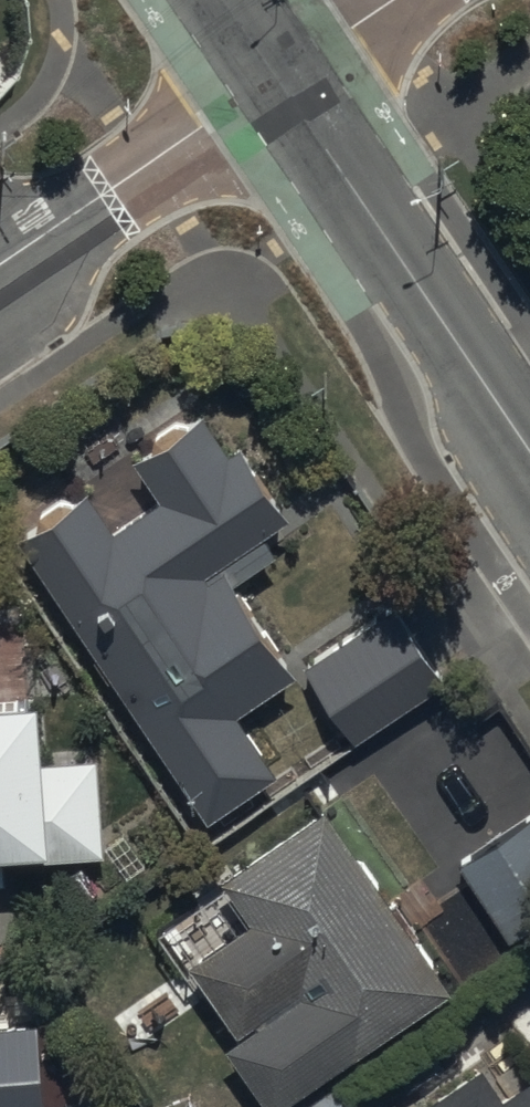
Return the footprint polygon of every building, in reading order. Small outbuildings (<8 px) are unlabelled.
[(202,415),(133,463),(164,507),(116,540),(89,502),(22,548),(209,819),(272,776),(234,721),(296,678),(222,570),(291,523),(242,452),(232,458),(202,415)] [(403,605),(304,670),(350,740),(449,675),(403,605)] [(14,881),(12,855),(106,849),(99,755),(61,758),(54,664),(9,668),(5,619),(0,619),(0,882),(14,881)] [(327,802),(225,875),(237,893),(211,912),(222,927),(246,910),(253,919),(192,963),(248,1042),(233,1053),(273,1106),(281,1106),(456,982),(422,936),(428,932),(399,892),(394,895),(327,802)] [(459,861),(514,938),(529,927),(529,853),(511,825),(459,861)] [(0,1023),(0,1106),(47,1106),(42,1021),(0,1023)] [(509,1092),(486,1059),(428,1100),(433,1106),(529,1106),(529,1077),(509,1092)] [(339,1079),(300,1106),(359,1106),(339,1079)]
